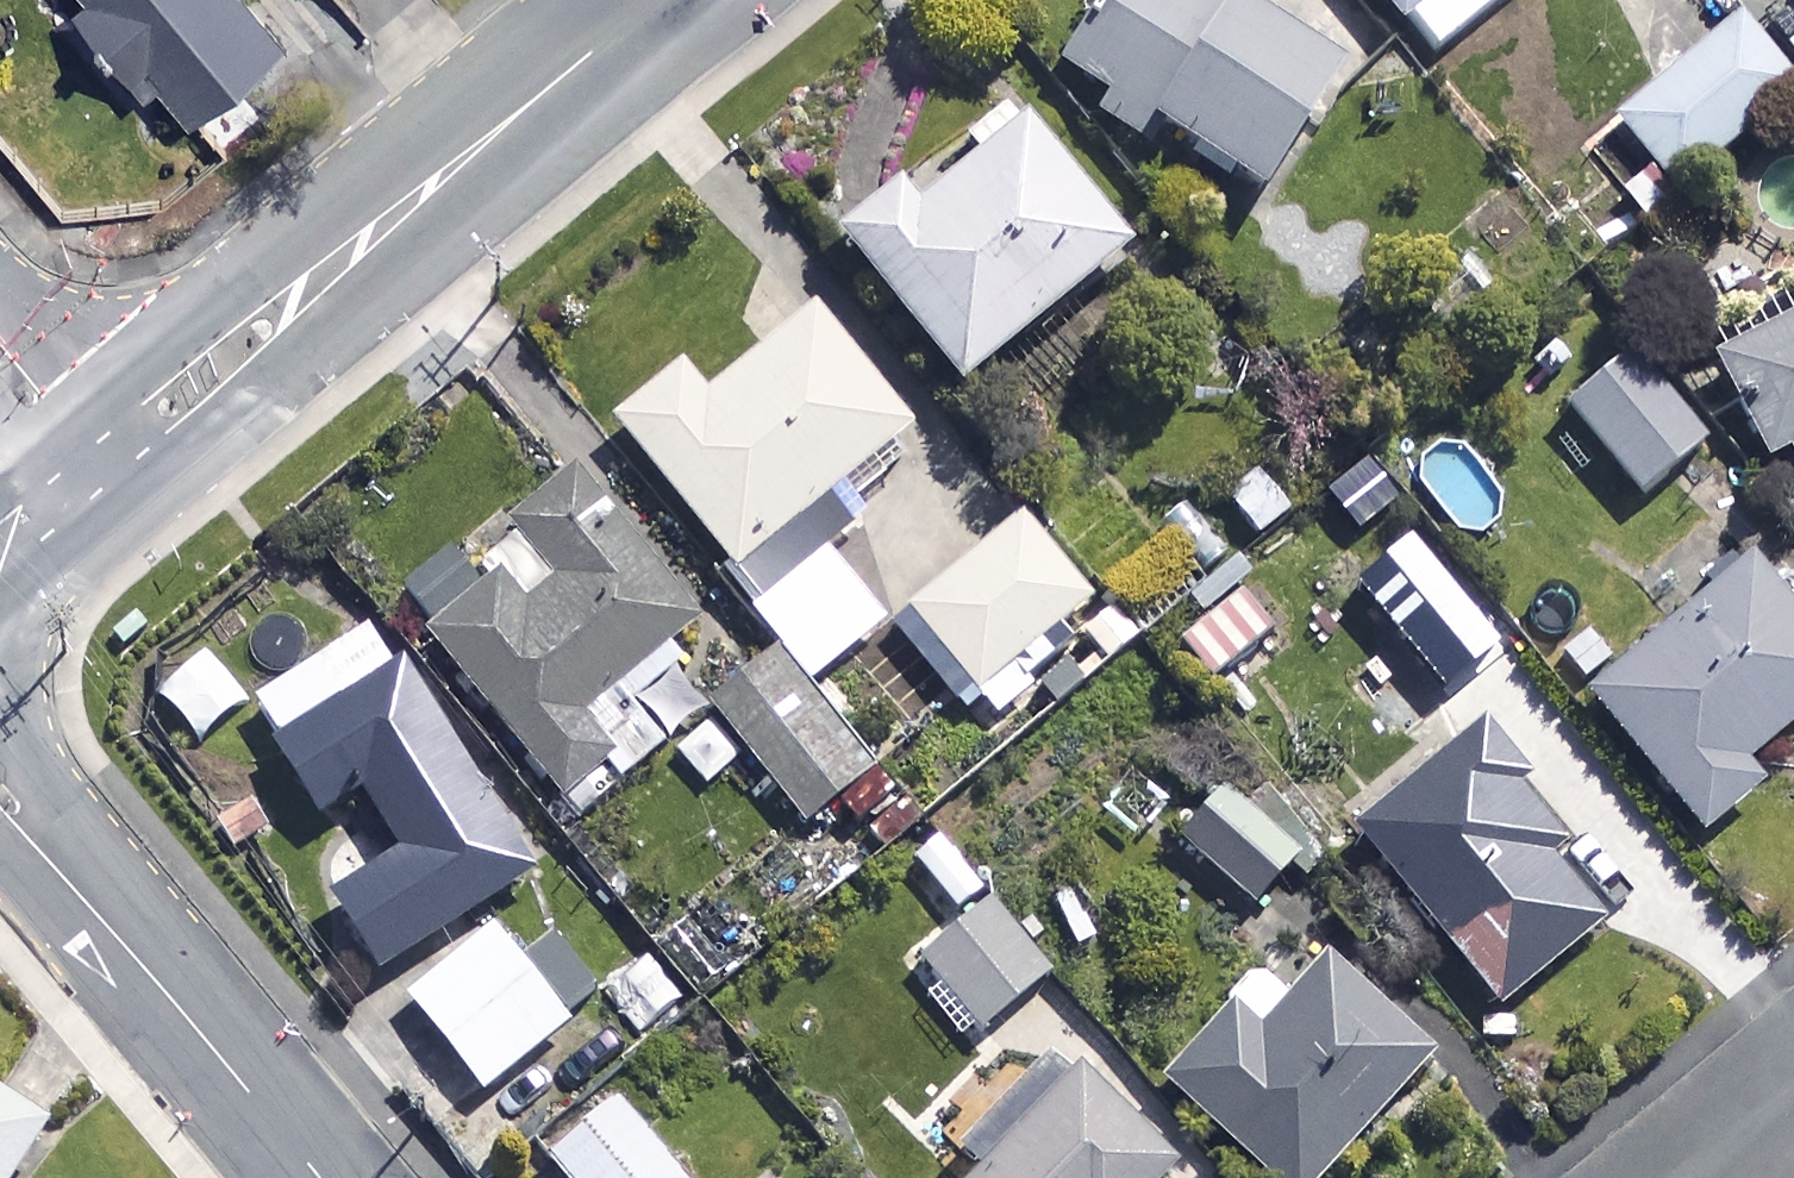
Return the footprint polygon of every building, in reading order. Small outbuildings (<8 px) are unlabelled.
[(200,167),(258,117),(225,79),(271,40),(236,0),(58,0),(200,167)] [(1192,0),(1093,0),(1045,80),(1251,203),(1325,79),(1192,0)] [(1418,65),(1497,0),(1364,0),(1418,65)] [(1788,92),(1733,25),(1611,126),(1666,192),(1788,92)] [(948,392),(1114,254),(997,113),(957,146),(969,160),(903,215),(885,193),(824,244),(948,392)] [(1700,358),(1762,461),(1777,452),(1793,481),(1793,301),(1700,358)] [(858,379),(804,313),(696,402),(671,371),(604,425),(726,575),(917,418),(875,366),(858,379)] [(1699,445),(1628,361),(1561,418),(1632,502),(1699,445)] [(1261,456),(1209,500),(1251,549),(1302,504),(1261,456)] [(392,597),(568,820),(705,712),(654,647),(686,622),(569,475),(512,520),(520,531),(465,575),(448,553),(392,597)] [(1082,605),(1014,522),(902,614),(970,697),(1082,605)] [(1585,693),(1577,700),(1692,837),(1751,788),(1732,766),(1793,713),(1793,630),(1711,531),(1650,583),(1677,615),(1612,670),(1585,638),(1557,661),(1585,693)] [(1372,625),(1390,647),(1344,684),(1388,737),(1496,650),(1434,574),(1372,625)] [(334,702),(309,665),(237,712),(317,830),(358,803),(396,858),(328,904),(376,975),(530,872),(391,664),(334,702)] [(861,772),(773,665),(709,718),(797,825),(861,772)] [(1556,842),(1467,735),(1347,834),(1492,1009),(1596,923),(1540,855),(1556,842)] [(1289,860),(1216,797),(1173,848),(1246,911),(1289,860)] [(1043,975),(983,904),(912,965),(972,1035),(1043,975)] [(695,908),(659,938),(707,995),(743,965),(695,908)] [(562,1028),(486,934),(399,1003),(475,1097),(562,1028)] [(1316,962),(1278,1005),(1249,979),(1152,1085),(1253,1177),(1316,1177),(1423,1060),(1316,962)] [(962,1176),(959,1177),(1157,1177),(1165,1169),(1066,1071),(1059,1078),(1047,1066),(950,1164),(962,1176)] [(608,1098),(537,1157),(555,1177),(674,1177),(608,1098)] [(40,1135),(0,1107),(0,1177),(10,1177),(40,1135)]
